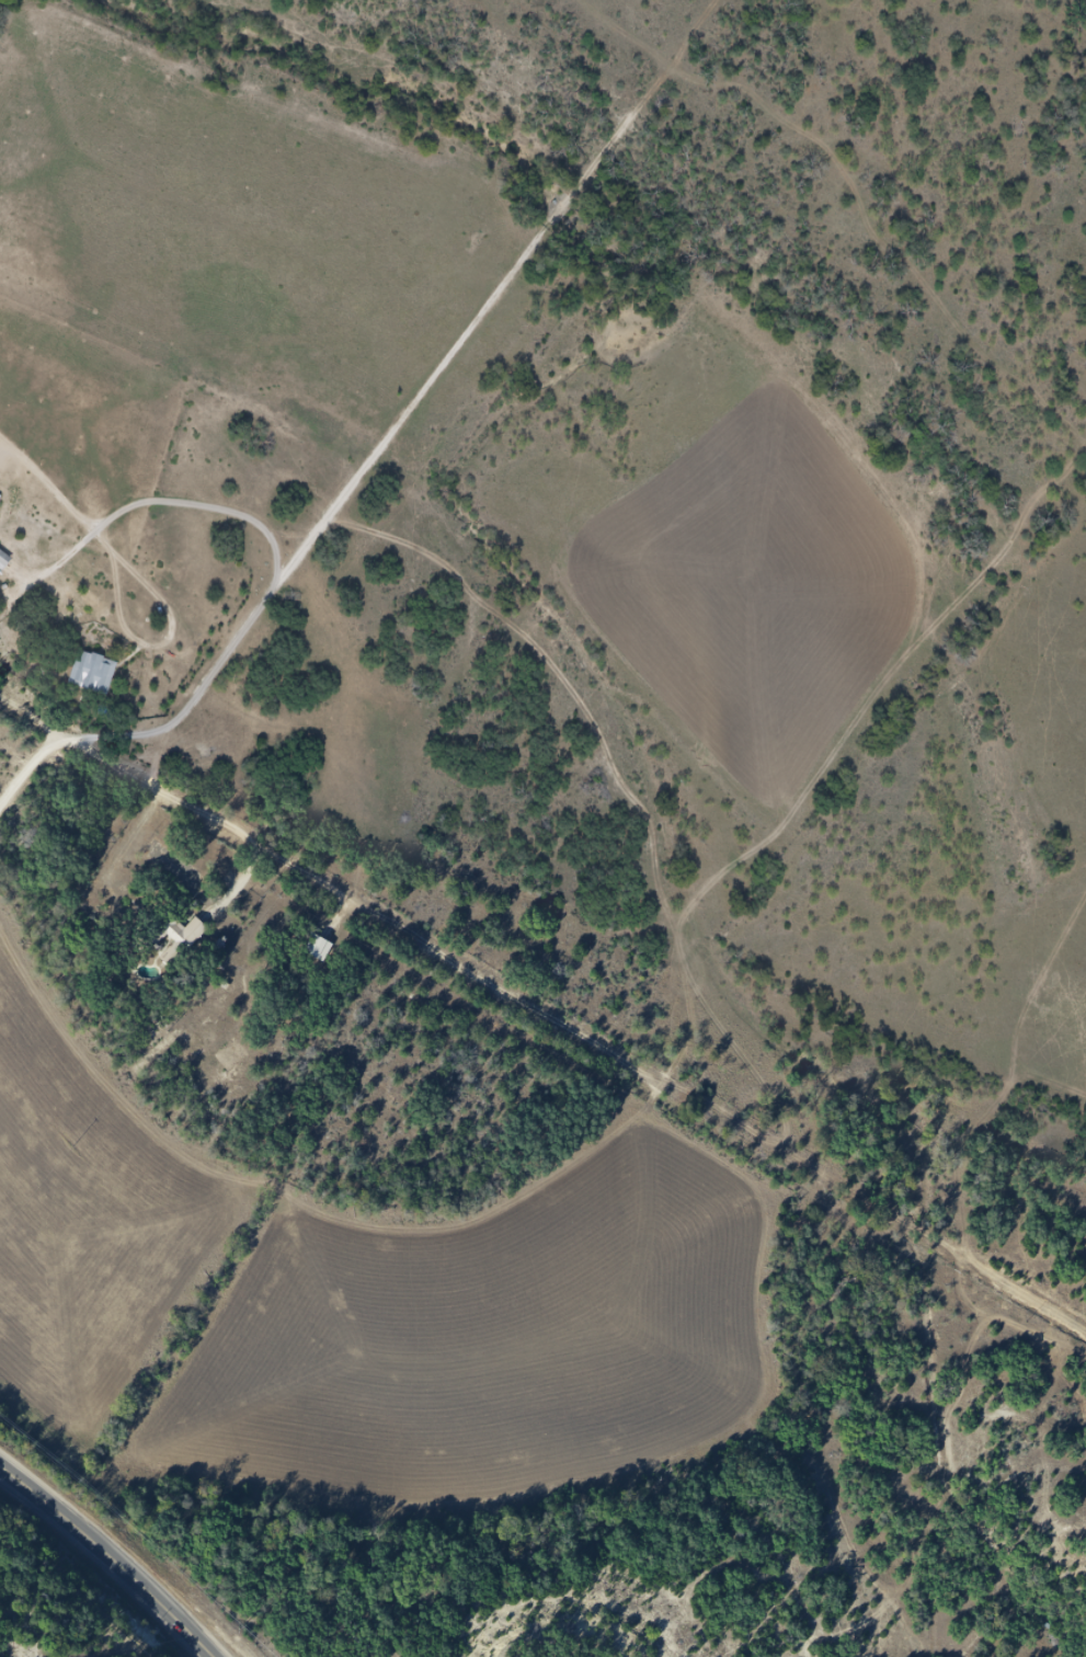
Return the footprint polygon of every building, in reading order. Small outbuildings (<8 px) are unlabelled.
[(13,579),(24,563),(0,546),(0,570),(13,579)] [(82,656),(71,694),(117,707),(128,671),(82,656)] [(204,926),(192,935),(183,922),(151,946),(175,976),(218,945),(204,926)]
